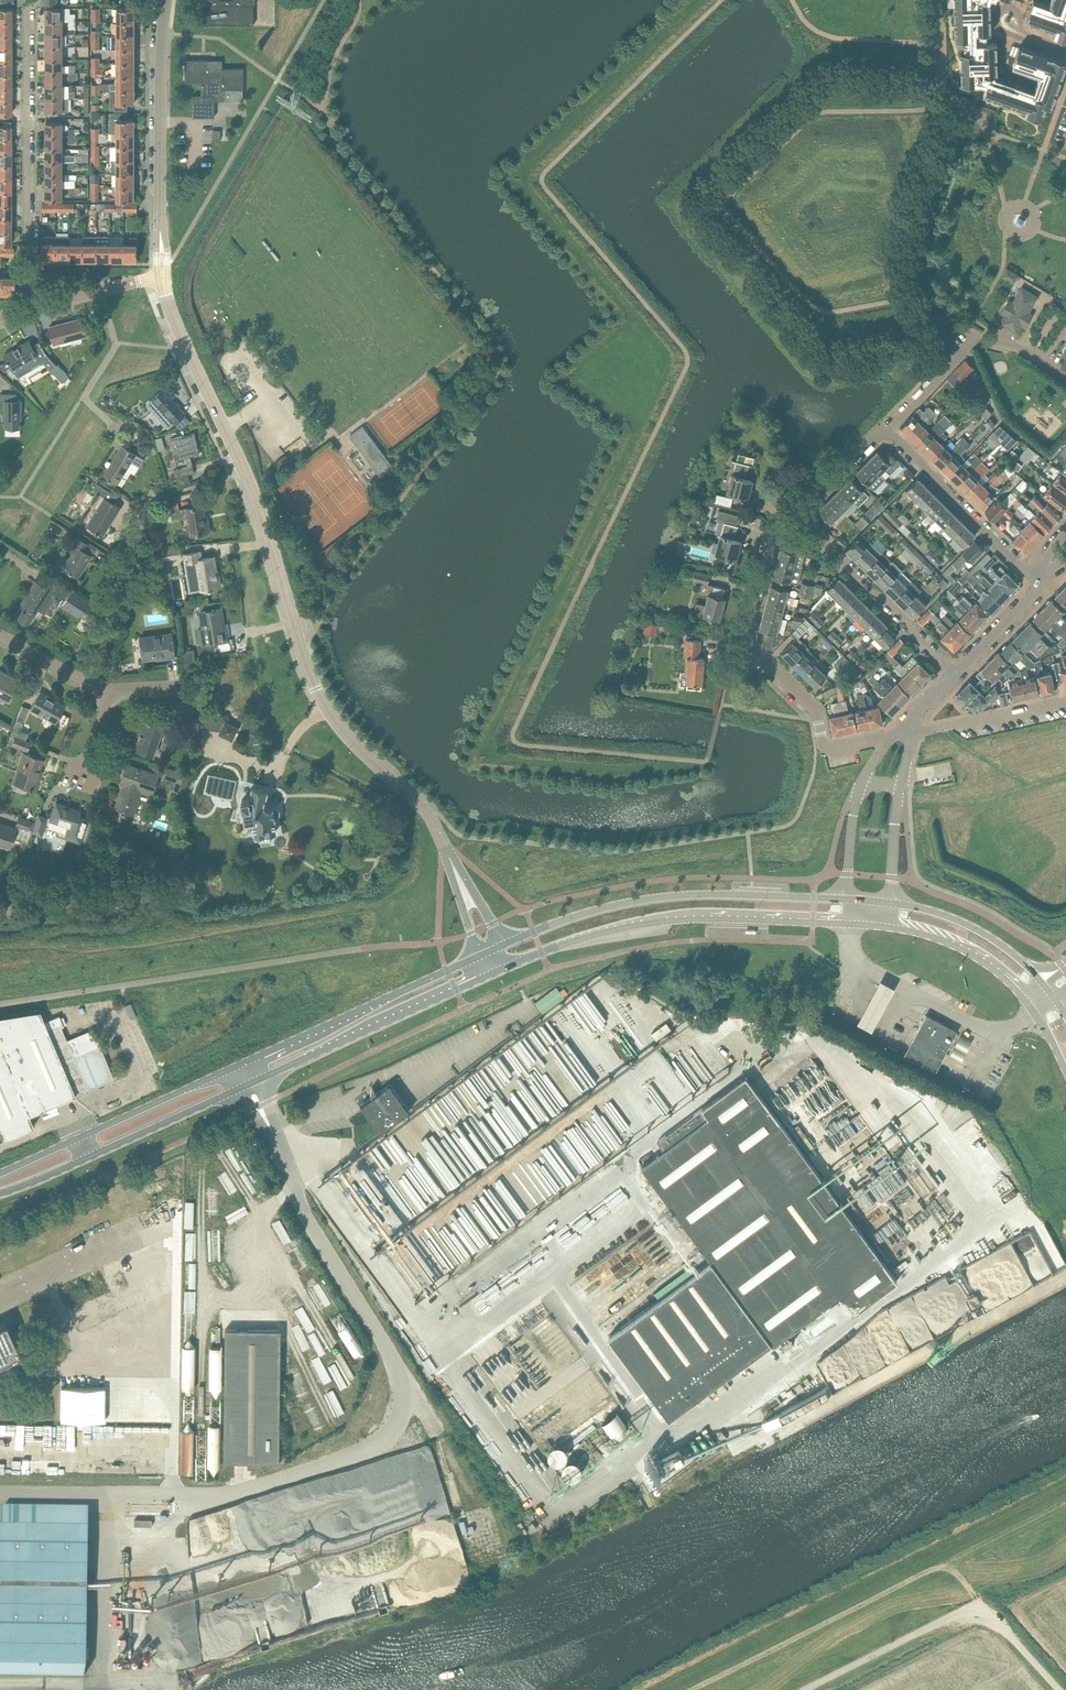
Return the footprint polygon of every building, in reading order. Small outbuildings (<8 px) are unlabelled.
[(220,25),(220,0),(199,0),(199,5),(200,5),(200,25),(220,25)] [(220,25),(254,25),(254,5),(255,5),(255,0),(220,0),(220,25)] [(955,41),(964,40),(964,53),(961,53),(962,85),(981,85),(982,85),(987,87),(984,95),(1027,111),(1026,115),(1041,120),(1046,106),(1051,107),(1065,66),(1065,62),(1052,57),(1052,58),(1042,54),(1019,46),(1012,66),(1040,76),(1035,90),(996,77),(996,75),(998,75),(997,43),(990,43),(989,33),(991,33),(990,1),(991,0),(954,0),(955,41)] [(1049,6),(1034,0),(1026,21),(1056,31),(1054,36),(1065,41),(1065,0),(1051,0),(1049,6)] [(11,22),(11,8),(0,8),(0,22),(11,22)] [(46,8),(46,21),(62,21),(62,8),(46,8)] [(100,8),(90,8),(90,22),(100,22),(100,8)] [(118,8),(118,22),(134,22),(134,8),(118,8)] [(46,21),(46,34),(62,34),(62,21),(46,21)] [(11,35),(11,22),(0,22),(0,35),(11,35)] [(118,22),(118,35),(134,35),(134,22),(118,22)] [(46,34),(46,47),(62,47),(62,40),(62,34),(46,34)] [(11,48),(11,35),(0,35),(0,48),(11,48)] [(118,35),(118,49),(134,49),(134,35),(118,35)] [(46,47),(46,60),(62,60),(62,47),(46,47)] [(11,48),(0,48),(0,61),(11,61),(11,48)] [(118,49),(118,62),(134,62),(134,49),(118,49)] [(62,60),(46,60),(46,73),(62,73),(62,60)] [(185,82),(201,82),(207,82),(207,77),(207,60),(185,60),(185,82)] [(11,75),(11,61),(0,61),(0,75),(11,75)] [(100,62),(92,62),(92,74),(102,74),(102,67),(100,67),(100,62)] [(118,62),(118,76),(134,76),(134,62),(118,62)] [(207,82),(201,82),(201,96),(193,96),(193,117),(214,117),(214,101),(243,101),(243,68),(222,68),(222,77),(207,77),(207,82)] [(46,73),(46,86),(62,86),(62,73),(46,73)] [(11,88),(11,75),(0,75),(0,88),(11,88)] [(118,89),(117,90),(134,90),(134,76),(118,76),(118,89)] [(46,86),(46,99),(62,99),(62,86),(46,86)] [(11,101),(11,88),(0,88),(0,101),(11,101)] [(100,90),(92,90),(92,110),(100,110),(100,105),(98,105),(98,95),(100,95),(100,90)] [(117,90),(110,90),(110,110),(128,110),(128,104),(134,104),(134,90),(117,90)] [(62,99),(46,99),(46,112),(62,112),(62,99)] [(0,101),(0,114),(11,114),(11,101),(0,101)] [(109,133),(118,133),(134,133),(134,119),(127,119),(127,112),(116,112),(114,112),(114,119),(109,119),(109,133)] [(11,138),(11,125),(2,125),(2,121),(0,121),(0,138),(11,138)] [(46,123),(46,136),(62,136),(62,123),(46,123)] [(212,138),(220,138),(221,130),(213,130),(212,138)] [(118,133),(118,146),(134,146),(134,133),(118,133)] [(46,136),(46,149),(62,149),(62,136),(46,136)] [(11,151),(11,138),(0,138),(0,151),(11,151)] [(118,146),(118,160),(134,160),(134,146),(118,146)] [(62,149),(46,149),(46,162),(62,162),(62,149)] [(11,165),(11,151),(0,151),(0,165),(11,165)] [(111,174),(118,174),(118,173),(134,173),(134,160),(118,160),(111,160),(111,174)] [(46,162),(46,175),(62,175),(62,162),(46,162)] [(11,178),(11,165),(0,165),(0,178),(11,178)] [(118,173),(118,174),(118,188),(134,188),(134,173),(118,173)] [(46,175),(46,188),(62,188),(62,187),(69,187),(69,188),(75,188),(75,180),(62,180),(62,175),(46,175)] [(11,192),(11,178),(0,178),(0,192),(11,192)] [(62,188),(46,188),(46,200),(62,200),(62,188)] [(134,188),(118,188),(118,200),(134,200),(134,188)] [(11,205),(11,192),(0,192),(0,205),(11,205)] [(11,218),(11,205),(0,205),(0,218),(11,218)] [(1013,223),(1015,226),(1019,228),(1023,228),(1026,226),(1028,222),(1027,218),(1025,215),(1022,214),(1018,214),(1015,216),(1013,219),(1013,223)] [(11,231),(11,218),(0,218),(0,231),(11,231)] [(0,231),(0,245),(11,245),(11,231),(0,231)] [(43,261),(56,261),(56,236),(43,236),(43,261)] [(70,261),(70,243),(70,236),(56,236),(56,261),(70,261)] [(70,261),(84,261),(84,237),(83,237),(83,243),(70,243),(70,261)] [(84,261),(97,261),(97,237),(84,237),(84,261)] [(97,261),(111,261),(111,244),(110,243),(110,237),(97,237),(97,261)] [(124,244),(124,261),(137,261),(137,237),(130,237),(130,243),(124,244)] [(111,261),(124,261),(124,244),(111,244),(111,261)] [(1007,268),(1002,276),(1004,277),(1014,283),(1018,275),(1007,268)] [(0,276),(0,293),(14,293),(14,276),(0,276)] [(1001,323),(1000,323),(1016,333),(1024,320),(1028,323),(1033,315),(1029,312),(1038,297),(1022,287),(1013,303),(1008,300),(1003,308),(1008,311),(1005,315),(1008,317),(1003,324),(1001,323)] [(49,327),(53,344),(91,334),(86,317),(49,327)] [(29,340),(4,355),(8,361),(7,362),(8,363),(9,362),(14,370),(18,378),(43,364),(38,356),(29,340)] [(42,361),(52,371),(57,365),(48,356),(42,361)] [(954,372),(962,380),(973,368),(965,360),(954,372)] [(68,372),(67,372),(70,375),(73,377),(77,372),(72,368),(68,372)] [(967,385),(969,388),(976,381),(972,376),(967,381),(967,385)] [(153,400),(148,405),(154,412),(169,428),(174,423),(175,423),(185,414),(171,398),(176,394),(169,387),(165,391),(163,389),(153,399),(153,400)] [(980,396),(974,389),(969,393),(975,400),(980,396)] [(0,401),(5,401),(5,428),(21,428),(21,401),(17,401),(17,394),(0,394),(0,401)] [(982,395),(974,402),(980,409),(988,401),(982,395)] [(906,433),(909,436),(915,431),(913,429),(918,424),(919,425),(934,411),(929,406),(924,412),(919,408),(899,429),(905,435),(906,433)] [(981,413),(986,419),(992,414),(987,408),(981,413)] [(910,439),(916,445),(929,432),(924,427),(931,421),(937,414),(934,411),(919,425),(918,424),(913,429),(915,431),(909,436),(911,438),(910,439)] [(984,424),(991,431),(994,428),(995,424),(991,418),(984,424)] [(922,449),(925,452),(931,446),(930,445),(935,440),(935,441),(940,436),(944,432),(945,431),(937,423),(929,432),(916,445),(921,450),(922,449)] [(996,429),(1003,435),(1006,431),(999,425),(996,429)] [(152,430),(156,435),(161,431),(157,426),(152,430)] [(350,436),(380,475),(393,466),(363,426),(350,436)] [(989,436),(997,445),(1000,442),(994,431),(989,436)] [(926,455),(932,461),(945,448),(940,442),(947,435),(944,432),(935,441),(935,440),(930,445),(931,446),(925,452),(927,454),(926,455)] [(188,467),(171,471),(173,478),(195,473),(190,456),(200,454),(194,433),(170,439),(176,460),(186,458),(188,467)] [(938,465),(942,468),(948,462),(947,461),(951,456),(952,457),(956,452),(963,445),(963,444),(967,440),(962,436),(955,444),(952,441),(945,448),(932,461),(937,466),(938,465)] [(948,462),(942,468),(943,470),(942,471),(947,477),(965,458),(961,454),(967,448),(963,445),(956,452),(952,457),(951,456),(947,461),(948,462)] [(108,479),(117,484),(127,469),(131,472),(135,465),(131,462),(132,462),(140,467),(144,459),(142,458),(145,454),(136,448),(133,452),(122,446),(104,475),(109,478),(108,479)] [(1028,446),(1020,456),(1027,461),(1034,452),(1028,446)] [(878,451),(867,462),(880,474),(885,470),(890,475),(901,464),(897,460),(888,451),(883,456),(878,451)] [(1012,451),(1006,459),(1012,463),(1014,461),(1018,455),(1012,451)] [(275,464),(280,470),(292,461),(286,454),(275,464)] [(956,482),(960,486),(967,479),(965,478),(969,473),(970,474),(987,456),(986,456),(984,458),(982,455),(979,458),(978,456),(966,468),(962,464),(949,478),(955,484),(956,482)] [(959,488),(965,494),(979,480),(975,476),(991,460),(987,456),(970,474),(969,473),(965,478),(967,479),(960,486),(961,487),(959,488)] [(741,498),(744,498),(744,497),(747,498),(752,482),(745,480),(750,464),(735,460),(726,492),(741,497),(741,498)] [(880,474),(867,462),(856,472),(869,485),(874,490),(885,479),(880,474)] [(1061,472),(1060,472),(1048,463),(1045,467),(1048,469),(1045,473),(1050,476),(1049,477),(1054,481),(1053,482),(1065,493),(1065,476),(1061,472)] [(915,476),(908,469),(904,473),(911,480),(915,476)] [(972,498),(975,501),(981,494),(980,493),(984,489),(985,489),(1000,474),(997,476),(994,473),(989,478),(988,477),(982,484),(979,480),(965,494),(970,499),(972,498)] [(981,494),(975,501),(977,503),(975,504),(981,510),(989,502),(995,496),(994,495),(1000,490),(1000,489),(997,486),(1004,478),(1000,474),(985,489),(984,489),(980,493),(981,494)] [(851,478),(840,489),(853,502),(853,501),(858,507),(869,496),(864,491),(851,478)] [(906,489),(916,499),(928,488),(918,478),(906,489)] [(1053,482),(1050,487),(1051,487),(1045,495),(1057,504),(1065,511),(1065,493),(1053,482)] [(96,531),(96,532),(98,533),(99,532),(104,535),(121,508),(114,503),(118,496),(97,483),(93,490),(104,497),(87,525),(96,531)] [(994,521),(997,518),(1003,513),(1013,502),(1017,498),(1022,492),(1016,487),(1011,493),(1002,502),(998,499),(993,504),(985,512),(994,521)] [(916,499),(925,508),(925,509),(937,497),(928,488),(916,499)] [(840,489),(829,500),(842,513),(853,502),(840,489)] [(730,508),(732,499),(716,495),(714,503),(730,508)] [(1030,499),(1054,523),(1063,514),(1049,501),(1045,505),(1035,495),(1030,499)] [(882,496),(878,500),(884,506),(889,502),(882,496)] [(930,513),(935,518),(947,506),(937,497),(925,509),(920,514),(925,519),(930,513)] [(1021,503),(1017,498),(1013,502),(1030,519),(1044,533),(1053,524),(1045,516),(1040,511),(1036,515),(1031,510),(1029,508),(1028,509),(1021,503)] [(842,513),(829,500),(819,510),(824,515),(819,520),(828,529),(832,525),(831,524),(842,513)] [(884,506),(878,500),(873,505),(880,511),(884,506)] [(165,504),(168,522),(182,519),(188,518),(191,535),(211,531),(209,522),(206,522),(203,504),(186,508),(180,509),(178,502),(165,504)] [(935,518),(945,528),(956,516),(947,506),(935,518)] [(898,517),(893,512),(888,507),(882,513),(887,517),(893,523),(898,517)] [(716,554),(736,559),(740,543),(734,541),(738,526),(739,526),(736,525),(739,516),(719,511),(717,521),(724,523),(716,554)] [(854,525),(861,531),(867,524),(871,520),(865,513),(861,518),(854,525)] [(1003,513),(997,518),(1002,523),(1004,521),(1008,517),(1003,513)] [(876,520),(886,530),(891,525),(881,515),(876,520)] [(945,528),(955,538),(966,526),(956,516),(945,528)] [(899,528),(903,532),(907,528),(903,523),(904,523),(898,517),(893,523),(898,528),(899,528)] [(1017,527),(1034,544),(1044,533),(1030,519),(1022,527),(1019,524),(1016,526),(1017,527)] [(60,527),(51,521),(46,529),(55,535),(60,527)] [(1017,527),(1016,526),(1014,524),(1009,528),(1017,536),(1012,540),(1025,553),(1034,544),(1017,527)] [(891,525),(886,530),(891,535),(896,530),(891,525)] [(966,526),(955,538),(964,547),(976,535),(966,526)] [(907,536),(912,542),(917,536),(919,534),(914,529),(911,532),(907,528),(903,532),(907,536)] [(846,549),(856,560),(873,543),(862,533),(858,538),(846,549)] [(837,540),(844,547),(848,543),(841,536),(837,540)] [(922,551),(926,546),(930,543),(926,539),(923,542),(917,536),(912,542),(922,551)] [(77,547),(70,559),(61,554),(53,567),(63,572),(65,569),(78,577),(79,575),(81,576),(84,572),(82,570),(91,555),(84,550),(88,544),(79,538),(74,545),(77,547)] [(900,543),(905,549),(910,544),(905,538),(900,543)] [(942,573),(953,584),(957,581),(950,574),(957,567),(958,569),(968,558),(972,562),(984,550),(975,540),(942,573)] [(856,560),(866,569),(882,553),(873,543),(856,560)] [(910,544),(905,549),(910,554),(915,549),(910,544)] [(781,548),(777,563),(795,568),(795,567),(801,569),(805,554),(808,555),(809,549),(804,548),(795,545),(793,551),(781,548)] [(162,549),(163,560),(182,558),(180,546),(162,549)] [(922,551),(932,561),(937,556),(926,546),(922,551)] [(190,553),(185,554),(186,562),(191,592),(201,590),(201,591),(209,590),(212,590),(212,589),(219,587),(214,557),(202,559),(201,552),(190,553)] [(36,553),(32,558),(37,561),(40,556),(36,553)] [(875,579),(887,567),(892,562),(883,553),(882,553),(866,569),(875,579)] [(981,567),(992,557),(987,553),(977,563),(981,567)] [(937,556),(932,561),(937,566),(942,561),(937,556)] [(919,562),(925,568),(930,563),(924,557),(919,562)] [(997,579),(1010,592),(1019,584),(1001,566),(996,571),(991,566),(996,561),(992,557),(981,567),(985,572),(987,570),(997,580),(997,579)] [(777,563),(773,577),(791,582),(799,584),(803,569),(801,569),(795,567),(795,568),(777,563)] [(930,563),(925,568),(930,573),(935,568),(930,563)] [(977,563),(969,571),(969,572),(973,575),(981,567),(977,563)] [(875,579),(885,588),(897,576),(887,567),(875,579)] [(958,580),(962,584),(964,585),(968,580),(974,586),(983,594),(978,599),(991,612),(1001,602),(979,581),(973,575),(969,572),(968,570),(958,580)] [(693,581),(708,585),(710,575),(695,571),(693,581)] [(24,612),(19,619),(28,625),(38,610),(45,614),(52,603),(45,599),(50,591),(52,592),(53,592),(65,600),(68,595),(71,590),(59,582),(58,584),(46,576),(41,584),(36,582),(20,607),(24,610),(23,611),(24,612)] [(885,588),(895,598),(907,586),(897,576),(885,588)] [(979,581),(1001,602),(1010,592),(997,579),(997,580),(992,585),(983,576),(979,581)] [(827,590),(837,600),(849,587),(839,577),(827,590)] [(938,584),(943,589),(948,583),(944,578),(938,584)] [(948,590),(953,594),(962,584),(958,580),(957,581),(953,584),(948,590)] [(803,583),(802,589),(814,592),(815,586),(803,583)] [(771,584),(767,599),(785,604),(786,603),(792,605),(794,598),(787,596),(789,589),(782,587),(771,584)] [(702,616),(720,620),(726,598),(723,597),(726,588),(713,585),(710,595),(708,594),(705,606),(696,603),(693,613),(702,616)] [(1063,585),(1055,594),(1056,594),(1055,596),(1063,603),(1065,606),(1065,588),(1063,585)] [(895,598),(905,607),(916,596),(907,586),(895,598)] [(837,600),(846,609),(858,596),(849,587),(837,600)] [(814,592),(802,589),(800,595),(809,597),(809,598),(812,599),(814,592)] [(65,600),(62,604),(94,624),(100,608),(98,607),(71,590),(68,595),(65,600)] [(956,597),(953,594),(950,598),(956,604),(955,606),(963,615),(960,618),(965,623),(972,631),(981,622),(959,601),(956,597)] [(846,609),(856,618),(868,606),(858,596),(846,609)] [(916,596),(905,607),(914,617),(926,605),(916,596)] [(962,598),(959,601),(981,622),(989,614),(982,606),(976,601),(973,604),(964,596),(962,598)] [(767,599),(763,615),(781,619),(785,604),(767,599)] [(1043,609),(1065,630),(1065,629),(1065,621),(1060,616),(1064,611),(1060,607),(1052,599),(1043,609)] [(929,609),(934,614),(943,604),(938,600),(933,605),(929,609)] [(856,618),(866,628),(878,616),(868,606),(856,618)] [(212,609),(212,610),(201,612),(204,628),(199,629),(201,644),(228,639),(226,628),(222,629),(220,618),(221,618),(220,608),(212,609)] [(934,614),(929,609),(918,620),(922,625),(929,618),(945,633),(941,637),(954,650),(962,641),(941,620),(934,614)] [(1043,609),(1033,618),(1046,630),(1050,625),(1061,635),(1065,630),(1043,609)] [(809,617),(815,622),(819,617),(814,612),(809,617)] [(781,619),(763,615),(760,629),(768,631),(766,640),(779,643),(781,634),(778,633),(781,619)] [(792,622),(801,624),(802,619),(793,616),(792,622)] [(866,628),(876,638),(888,626),(878,616),(866,628)] [(945,616),(941,620),(962,641),(971,632),(958,620),(954,624),(945,616)] [(782,653),(793,664),(806,651),(807,651),(809,649),(798,638),(811,624),(804,617),(802,619),(801,624),(791,635),(796,640),(793,642),(782,653)] [(819,617),(815,622),(819,627),(824,622),(819,617)] [(1031,621),(1022,630),(1048,655),(1060,647),(1058,645),(1053,649),(1051,646),(1048,647),(1047,646),(1038,637),(1042,633),(1039,629),(1031,621)] [(647,622),(644,633),(655,636),(658,625),(647,622)] [(888,626),(876,638),(885,647),(897,635),(888,626)] [(1037,655),(1041,659),(1048,655),(1022,630),(1013,639),(1021,647),(1025,651),(1029,647),(1037,655)] [(828,636),(834,641),(838,636),(833,631),(828,636)] [(140,637),(143,660),(166,657),(166,658),(175,657),(172,633),(140,637)] [(819,639),(830,650),(834,646),(822,635),(819,639)] [(838,636),(834,641),(839,646),(843,641),(838,636)] [(900,638),(888,651),(893,656),(905,643),(900,638)] [(686,688),(701,689),(704,658),(699,658),(700,640),(686,639),(684,656),(686,657),(685,674),(687,674),(686,688)] [(1020,672),(1027,668),(1034,663),(1032,661),(1019,648),(1011,640),(1002,650),(1014,663),(1019,658),(1025,664),(1019,670),(1020,672)] [(1034,663),(1035,666),(1039,683),(1041,693),(1055,690),(1053,679),(1051,672),(1044,673),(1042,663),(1051,661),(1050,655),(1061,648),(1060,647),(1048,655),(1041,659),(1034,663)] [(184,650),(181,653),(183,668),(196,663),(193,649),(184,650)] [(847,654),(853,661),(858,656),(852,650),(847,654)] [(793,664),(804,675),(818,662),(807,651),(806,651),(793,664)] [(893,656),(888,651),(884,655),(894,664),(893,665),(903,676),(899,680),(904,685),(912,693),(921,683),(904,666),(903,666),(893,656)] [(999,652),(991,660),(1010,679),(1014,676),(1015,675),(1008,668),(1011,664),(1010,663),(1007,659),(999,652)] [(841,670),(844,667),(850,662),(844,656),(835,665),(841,670)] [(858,656),(853,661),(863,670),(870,662),(868,659),(865,662),(863,660),(858,656)] [(913,656),(904,666),(921,683),(931,674),(918,660),(918,661),(913,656)] [(991,660),(981,669),(990,678),(994,682),(994,681),(1003,672),(1009,679),(1010,679),(991,660)] [(227,662),(198,668),(201,680),(216,676),(220,696),(243,691),(240,677),(231,679),(227,662)] [(818,662),(804,675),(816,687),(827,676),(826,675),(829,672),(824,667),(818,662)] [(850,662),(844,667),(854,678),(860,672),(850,662)] [(868,671),(871,675),(872,675),(881,665),(878,662),(868,671)] [(1056,685),(1064,684),(1062,677),(1061,671),(1065,671),(1063,663),(1052,666),(1056,685)] [(1020,672),(1022,679),(1026,697),(1039,694),(1035,676),(1029,678),(1027,668),(1020,672)] [(956,695),(965,703),(978,691),(990,678),(981,669),(976,674),(981,679),(975,685),(970,680),(956,695)] [(7,701),(19,681),(6,673),(4,677),(0,675),(0,697),(7,701)] [(872,675),(871,675),(867,679),(875,686),(874,687),(883,696),(878,701),(891,714),(901,704),(879,683),(879,682),(872,675)] [(1015,681),(1014,676),(1010,679),(1009,679),(1008,680),(1008,682),(1009,689),(1010,689),(1013,700),(1026,697),(1022,679),(1015,681)] [(884,678),(879,682),(879,683),(901,704),(910,695),(902,687),(897,682),(892,686),(884,678)] [(978,691),(965,703),(966,704),(968,703),(974,709),(977,706),(980,709),(989,699),(991,701),(998,694),(996,684),(994,682),(990,678),(978,691)] [(857,682),(861,687),(866,685),(862,679),(857,682)] [(822,692),(825,699),(835,694),(837,694),(836,686),(831,687),(822,692)] [(31,709),(55,722),(64,706),(40,692),(31,709)] [(998,694),(999,696),(1001,707),(1009,705),(1006,692),(998,694)] [(866,694),(864,695),(871,726),(883,723),(879,706),(873,708),(871,698),(869,696),(867,697),(866,694)] [(871,726),(864,695),(857,696),(860,710),(855,711),(857,718),(859,728),(871,726)] [(846,700),(839,702),(845,732),(857,729),(853,712),(849,713),(846,700)] [(845,732),(839,702),(832,703),(835,715),(829,716),(833,734),(845,732)] [(16,720),(23,723),(29,708),(22,705),(16,720)] [(220,717),(223,724),(218,721),(213,731),(233,740),(239,727),(238,727),(230,723),(227,714),(220,717)] [(193,718),(190,731),(197,733),(200,719),(193,718)] [(138,731),(141,732),(135,749),(153,756),(158,742),(161,743),(165,731),(162,729),(163,726),(151,722),(151,721),(148,720),(148,721),(142,719),(138,731)] [(3,728),(2,729),(4,730),(5,729),(6,730),(5,730),(7,731),(8,730),(9,731),(11,726),(0,720),(0,727),(3,728)] [(26,753),(30,742),(15,736),(11,745),(23,750),(16,771),(21,772),(17,784),(29,788),(28,789),(31,790),(35,791),(39,779),(36,778),(42,759),(26,753)] [(116,807),(126,811),(134,813),(141,791),(152,794),(159,774),(127,764),(121,784),(123,785),(116,807)] [(173,791),(183,794),(189,775),(180,772),(164,767),(161,776),(176,781),(173,791)] [(213,795),(232,799),(235,787),(216,782),(213,795)] [(250,799),(242,800),(245,822),(253,820),(256,834),(277,830),(275,817),(277,817),(278,816),(279,815),(280,814),(280,812),(280,811),(280,809),(279,808),(278,807),(277,807),(275,806),(270,807),(265,804),(268,791),(264,790),(264,789),(256,787),(256,788),(252,787),(250,799)] [(84,825),(86,818),(78,816),(79,811),(56,803),(50,820),(73,827),(69,837),(79,840),(83,827),(85,828),(86,826),(84,825)] [(38,815),(36,823),(33,832),(41,835),(46,817),(38,815)] [(36,823),(19,817),(16,825),(15,828),(0,823),(0,845),(9,848),(12,838),(28,844),(32,832),(33,832),(36,823)] [(883,975),(859,1020),(874,1027),(898,983),(883,975)] [(59,1024),(62,1023),(59,1016),(44,1022),(39,1010),(0,1016),(0,1132),(3,1139),(34,1126),(29,1114),(113,1079),(92,1029),(66,1040),(59,1024)] [(904,1055),(935,1072),(957,1031),(926,1014),(904,1055)] [(711,1261),(609,1336),(669,1418),(771,1342),(773,1344),(780,1339),(781,1340),(783,1342),(776,1347),(791,1368),(835,1334),(831,1329),(898,1282),(894,1277),(746,1076),(658,1141),(664,1150),(642,1167),(711,1261)] [(371,1099),(361,1105),(381,1132),(409,1110),(390,1084),(377,1094),(372,1087),(370,1098),(371,1099)] [(13,1357),(19,1369),(33,1362),(28,1350),(20,1354),(6,1322),(0,1325),(0,1363),(13,1357)] [(224,1461),(280,1462),(281,1330),(225,1329),(224,1461)] [(517,1510),(523,1520),(531,1515),(525,1505),(517,1510)] [(82,1675),(86,1518),(0,1517),(0,1673),(82,1675)]
